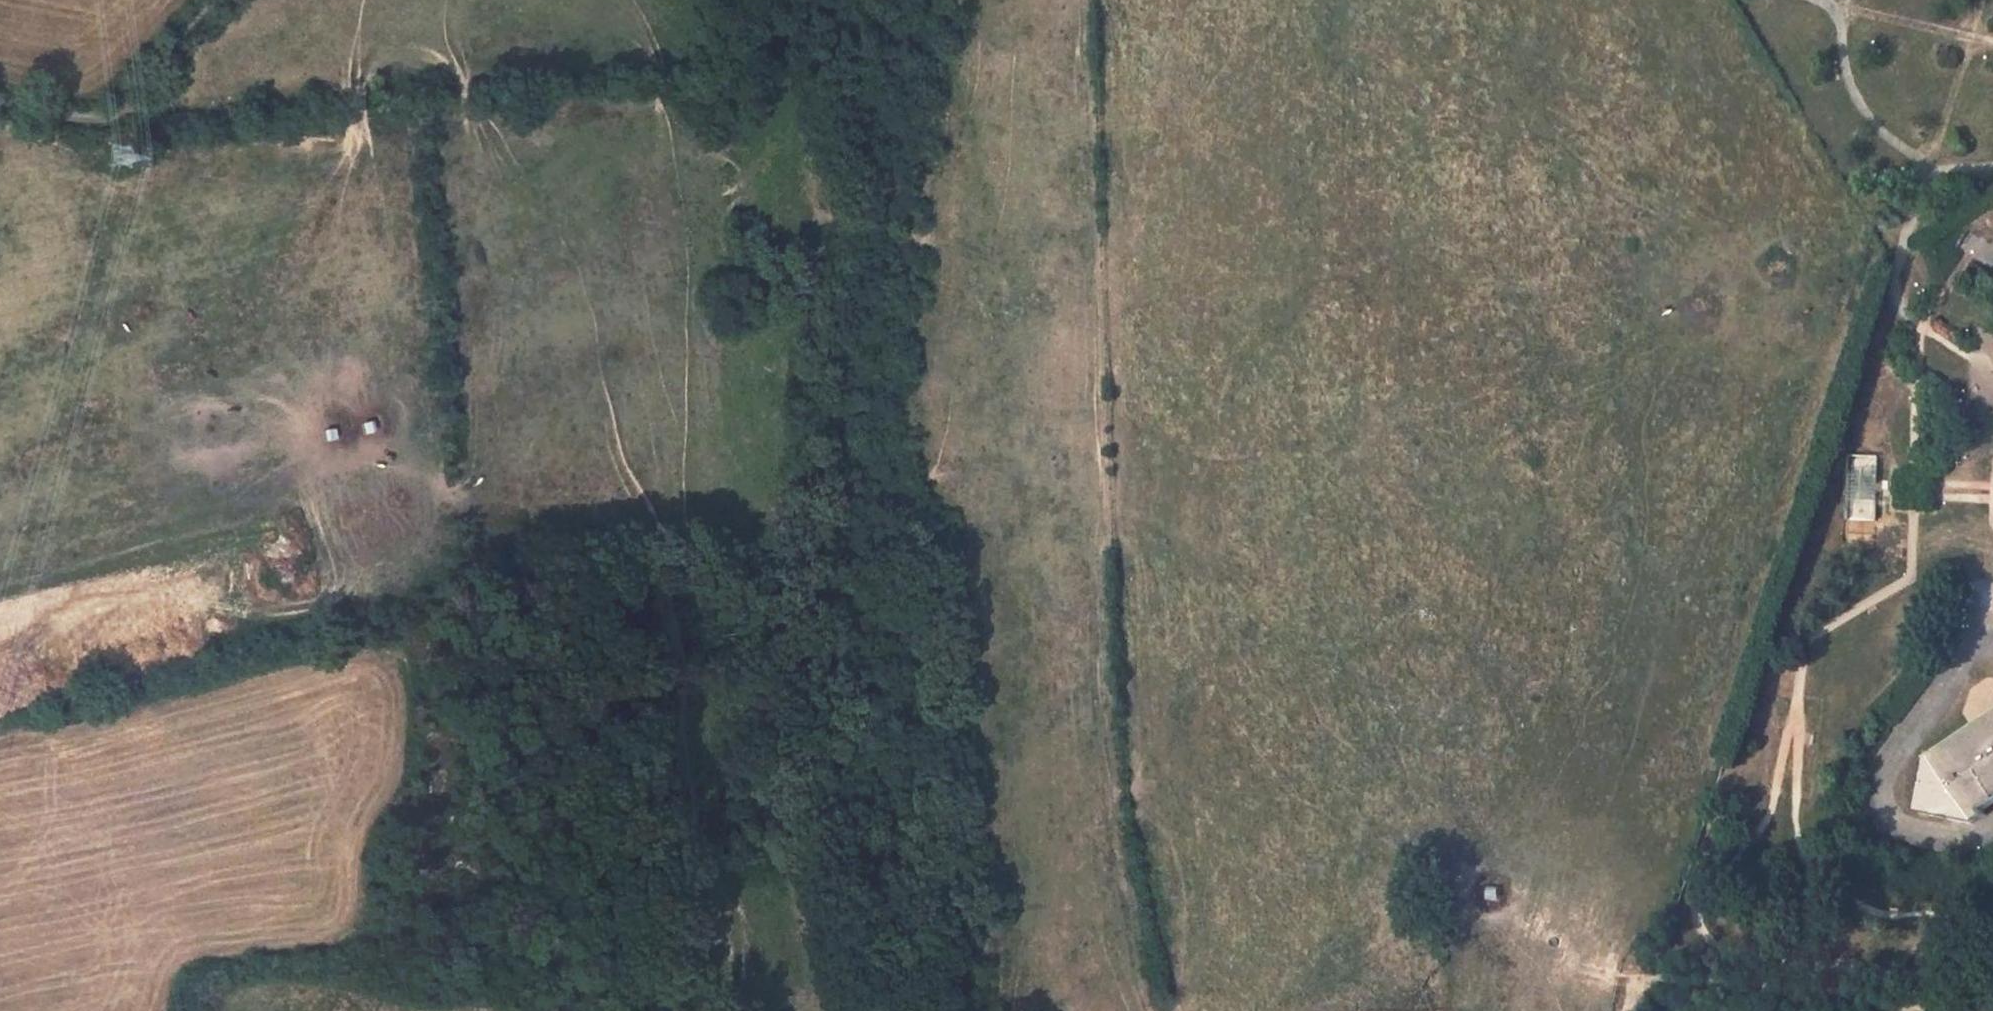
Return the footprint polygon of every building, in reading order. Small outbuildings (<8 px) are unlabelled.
[(1876,458),(1850,458),(1850,520),(1876,520),(1876,458)] [(1926,760),(1920,811),(1928,823),(1974,828),(1989,819),(1986,813),(1992,809),(1992,716),(1926,760)]
